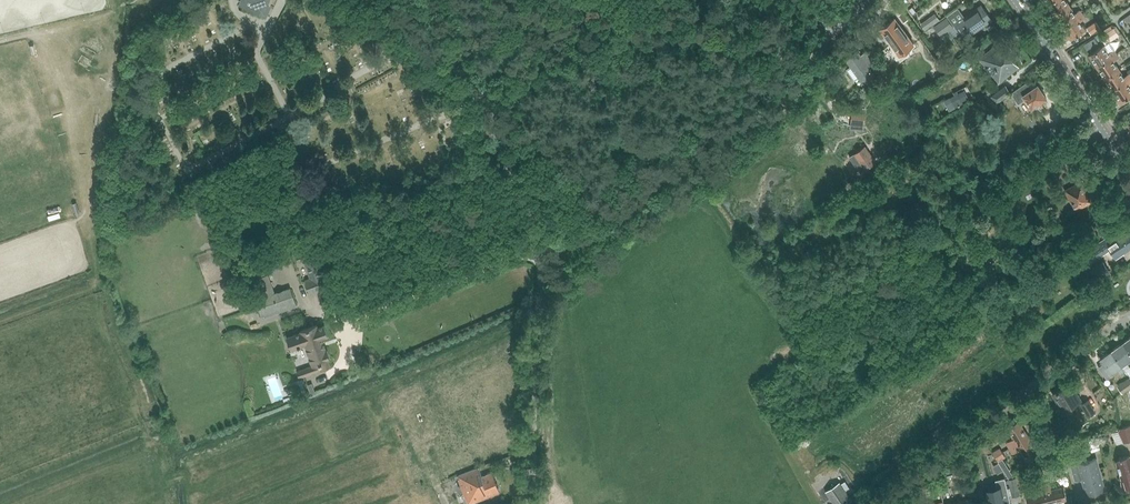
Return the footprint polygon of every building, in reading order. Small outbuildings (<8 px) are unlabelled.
[(239,6),(266,19),(271,7),(268,6),(270,0),(242,0),(239,6)] [(1048,3),(1056,15),(1069,6),(1065,0),(1053,0),(1048,3)] [(982,5),(958,22),(968,36),(992,19),(982,5)] [(1069,6),(1056,15),(1057,17),(1063,27),(1082,14),(1080,11),(1074,14),(1069,6)] [(928,19),(921,24),(925,30),(932,25),(939,20),(935,14),(928,19)] [(1082,14),(1063,27),(1071,39),(1085,30),(1080,22),(1085,19),(1082,14)] [(879,29),(898,54),(914,43),(895,17),(879,29)] [(934,26),(941,35),(953,26),(946,17),(934,26)] [(1086,28),(1091,35),(1101,28),(1096,21),(1086,28)] [(1114,28),(1100,37),(1104,43),(1118,34),(1114,28)] [(1094,37),(1083,44),(1087,50),(1098,42),(1094,37)] [(980,59),(999,82),(1018,67),(999,43),(980,59)] [(1089,54),(1097,66),(1116,54),(1114,50),(1108,54),(1103,45),(1089,54)] [(857,50),(846,59),(851,66),(847,68),(855,79),(858,76),(862,81),(873,73),(869,66),(874,62),(866,51),(860,55),(857,50)] [(1097,66),(1105,78),(1119,69),(1114,61),(1119,58),(1116,54),(1097,66)] [(1113,90),(1129,78),(1129,69),(1126,72),(1128,74),(1124,77),(1119,69),(1105,78),(1113,90)] [(1113,90),(1121,102),(1129,95),(1129,78),(1113,90)] [(1027,82),(1011,93),(1012,94),(1018,103),(1012,108),(1026,126),(1040,116),(1033,106),(1040,102),(1041,103),(1043,103),(1045,101),(1046,99),(1045,98),(1046,97),(1037,85),(1032,89),(1027,82)] [(996,103),(1011,93),(1006,86),(991,96),(996,103)] [(950,98),(944,101),(950,112),(956,109),(964,105),(962,101),(968,98),(964,90),(958,93),(957,91),(953,92),(955,95),(950,98)] [(852,113),(851,123),(864,124),(865,114),(852,113)] [(459,130),(460,132),(465,130),(464,128),(460,117),(453,120),(458,130),(459,130)] [(865,146),(850,157),(860,173),(876,162),(865,146)] [(1032,166),(1036,173),(1055,161),(1051,154),(1032,166)] [(1072,203),(1076,210),(1092,201),(1082,182),(1064,191),(1071,204),(1072,203)] [(220,213),(224,223),(233,220),(229,210),(220,213)] [(1116,256),(1129,247),(1129,230),(1108,244),(1116,256)] [(302,252),(296,254),(298,262),(304,260),(308,273),(310,280),(306,281),(310,293),(328,287),(324,274),(316,250),(303,255),(302,252)] [(1108,270),(1102,261),(1092,269),(1098,277),(1108,270)] [(247,275),(262,318),(297,306),(291,287),(275,293),(269,275),(266,276),(264,269),(247,275)] [(1088,305),(1096,299),(1092,293),(1084,299),(1088,305)] [(296,371),(299,379),(331,367),(329,361),(331,360),(327,350),(322,339),(329,336),(325,325),(319,328),(318,325),(286,336),(291,350),(304,345),(312,365),(296,371)] [(1111,351),(1121,365),(1125,370),(1129,377),(1129,367),(1126,362),(1129,359),(1129,354),(1122,343),(1111,351)] [(1104,364),(1099,368),(1107,378),(1112,375),(1110,373),(1117,368),(1121,373),(1125,370),(1121,365),(1111,351),(1100,359),(1104,364)] [(1129,377),(1117,386),(1123,394),(1129,388),(1129,377)] [(1053,393),(1063,412),(1081,401),(1070,383),(1053,393)] [(1082,404),(1089,416),(1095,413),(1087,401),(1082,404)] [(1006,443),(1010,449),(1028,438),(1018,421),(1007,428),(1014,438),(1006,443)] [(1124,442),(1129,440),(1129,426),(1119,429),(1118,432),(1124,442)] [(1028,438),(1010,449),(1013,454),(1021,450),(1027,461),(1035,456),(1038,454),(1028,438)] [(992,453),(995,457),(1003,453),(1000,448),(992,453)] [(1003,453),(995,457),(998,462),(1000,461),(1005,457),(1003,453)] [(1035,456),(1027,461),(1031,466),(1039,461),(1035,456)] [(1125,491),(1129,488),(1129,486),(1129,456),(1120,458),(1116,462),(1120,477),(1122,488),(1125,491)] [(1082,478),(1087,495),(1104,490),(1095,459),(1079,463),(1079,462),(1071,464),(1075,480),(1082,478)] [(1044,465),(1052,474),(1058,469),(1051,460),(1044,465)] [(1045,470),(1043,462),(1034,464),(1035,472),(1045,470)] [(954,466),(956,474),(965,472),(962,463),(954,466)] [(475,470),(463,474),(457,477),(468,503),(470,503),(500,493),(492,473),(481,477),(478,469),(475,470)] [(1011,470),(1005,474),(1009,479),(1014,476),(1011,470)] [(1043,484),(1049,482),(1049,481),(1048,481),(1047,479),(1042,480),(1041,476),(1037,476),(1038,480),(1037,481),(1037,484),(1036,484),(1039,494),(1026,497),(1028,503),(1048,503),(1043,484)] [(1005,478),(995,481),(996,489),(984,492),(987,503),(1011,503),(1009,497),(1007,487),(1005,478)] [(1008,480),(1011,492),(1019,490),(1016,478),(1008,480)] [(833,503),(854,503),(839,482),(825,492),(833,503)] [(1049,482),(1043,484),(1048,503),(1050,503),(1067,500),(1064,487),(1052,491),(1049,482)] [(928,483),(921,485),(923,492),(930,490),(928,483)]
